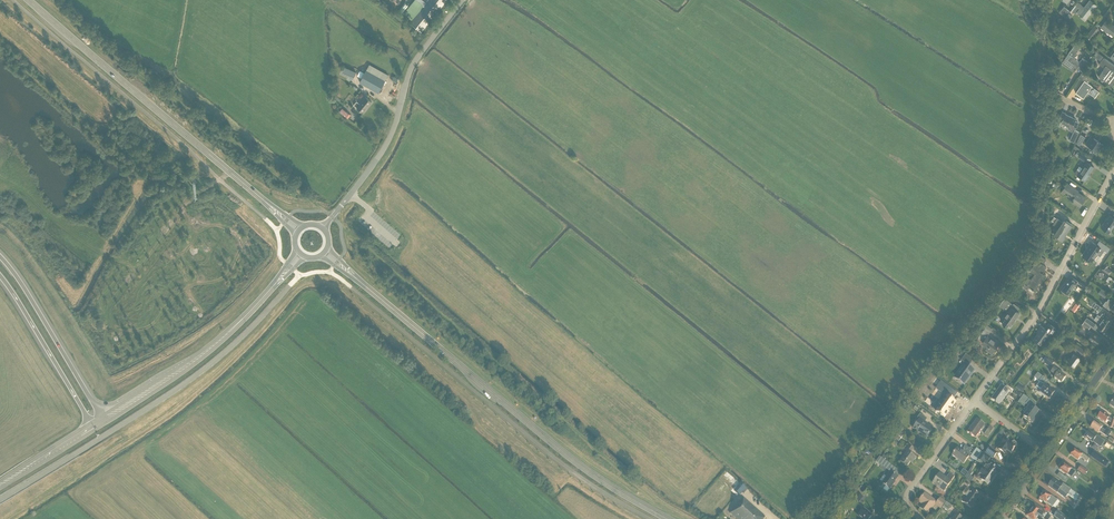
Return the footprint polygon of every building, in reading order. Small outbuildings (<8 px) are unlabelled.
[(447,0),(429,0),(411,22),(422,31),(447,0)] [(1090,0),(1079,14),(1086,19),(1096,5),(1090,0)] [(1080,7),(1077,5),(1072,11),(1075,13),(1080,7)] [(1064,16),(1069,10),(1064,6),(1059,12),(1064,16)] [(1101,27),(1110,34),(1110,33),(1113,36),(1113,34),(1113,26),(1113,25),(1112,25),(1106,20),(1101,27)] [(1086,37),(1090,40),(1093,35),(1093,36),(1098,29),(1095,26),(1086,37)] [(1081,46),(1076,42),(1061,63),(1074,72),(1077,68),(1082,72),(1089,62),(1082,58),(1080,62),(1073,57),(1081,46)] [(1112,69),(1113,66),(1113,65),(1103,57),(1101,55),(1099,58),(1101,60),(1099,64),(1104,68),(1098,77),(1112,86),(1113,83),(1113,71),(1112,69)] [(389,75),(369,64),(366,70),(361,67),(356,77),(361,79),(359,82),(379,93),(389,75)] [(1082,72),(1078,78),(1081,80),(1082,79),(1084,81),(1076,93),(1083,98),(1087,92),(1095,97),(1099,92),(1091,86),(1092,86),(1088,83),(1091,79),(1082,72)] [(366,88),(357,83),(355,86),(364,92),(366,88)] [(362,113),(372,101),(366,97),(360,104),(357,101),(353,105),(362,113)] [(349,114),(342,108),(339,111),(346,117),(349,114)] [(1062,111),(1058,119),(1061,121),(1060,123),(1071,128),(1069,131),(1073,132),(1069,140),(1074,142),(1078,134),(1079,132),(1074,129),(1078,122),(1075,121),(1075,119),(1065,114),(1066,113),(1062,111)] [(1085,137),(1081,133),(1077,143),(1080,145),(1085,137)] [(1098,152),(1103,145),(1091,136),(1086,144),(1098,152)] [(1087,176),(1094,167),(1086,162),(1080,172),(1077,169),(1074,173),(1077,175),(1085,181),(1088,177),(1087,176)] [(196,176),(191,180),(196,185),(201,181),(196,176)] [(1079,205),(1085,197),(1078,192),(1079,191),(1067,183),(1061,192),(1064,194),(1066,191),(1073,197),(1071,200),(1072,201),(1075,204),(1076,203),(1079,205)] [(1109,232),(1113,225),(1113,214),(1112,217),(1110,216),(1106,221),(1105,221),(1101,226),(1109,232)] [(1053,235),(1062,241),(1065,236),(1064,236),(1072,225),(1066,221),(1064,223),(1057,218),(1054,216),(1051,220),(1054,222),(1053,224),(1058,227),(1053,235)] [(1092,242),(1083,256),(1091,261),(1096,253),(1100,256),(1104,250),(1092,242),(1091,242),(1092,242)] [(1039,285),(1038,284),(1044,275),(1039,272),(1041,269),(1044,271),(1046,267),(1037,260),(1029,270),(1034,274),(1030,279),(1028,277),(1024,282),(1025,283),(1027,284),(1026,285),(1035,291),(1039,285)] [(1111,272),(1107,269),(1109,266),(1106,264),(1102,269),(1109,275),(1111,272)] [(1061,290),(1067,295),(1072,288),(1077,281),(1070,276),(1064,285),(1065,286),(1061,290)] [(1078,282),(1084,287),(1087,283),(1080,279),(1078,282)] [(1108,294),(1101,289),(1097,293),(1104,298),(1108,294)] [(1102,305),(1103,305),(1104,306),(1109,310),(1110,309),(1113,312),(1113,311),(1113,302),(1110,299),(1108,298),(1106,301),(1105,301),(1102,305)] [(1004,314),(1000,319),(1010,327),(1019,313),(1016,311),(1019,307),(1013,303),(1013,304),(1008,300),(1002,308),(1007,311),(1005,314),(1004,314)] [(1102,307),(1094,301),(1091,305),(1099,311),(1102,307)] [(1096,316),(1109,326),(1113,320),(1102,313),(1100,316),(1097,314),(1096,316)] [(1105,331),(1109,326),(1096,316),(1093,319),(1099,323),(1097,325),(1105,331)] [(1091,326),(1094,323),(1086,317),(1084,321),(1091,326)] [(1088,330),(1090,326),(1084,321),(1081,324),(1088,330)] [(1040,330),(1033,339),(1037,342),(1038,340),(1041,343),(1049,333),(1052,335),(1054,332),(1056,328),(1049,323),(1047,326),(1045,329),(1041,326),(1039,329),(1040,330)] [(988,334),(992,328),(987,324),(978,337),(983,341),(981,343),(987,347),(986,349),(991,353),(999,342),(988,334)] [(1011,333),(1016,326),(1013,324),(1008,331),(1011,333)] [(1093,342),(1095,344),(1100,338),(1092,332),(1089,330),(1087,333),(1090,335),(1088,338),(1093,342)] [(1068,361),(1074,366),(1080,358),(1078,356),(1079,354),(1081,355),(1085,350),(1076,344),(1073,349),(1076,351),(1074,353),(1068,361)] [(1054,363),(1051,360),(1048,359),(1044,364),(1050,368),(1054,363)] [(965,384),(974,370),(967,365),(957,379),(965,384)] [(1061,383),(1066,377),(1054,368),(1051,373),(1055,376),(1054,378),(1061,383)] [(1045,386),(1048,381),(1037,373),(1034,378),(1040,382),(1037,387),(1042,390),(1040,393),(1049,400),(1054,392),(1045,386)] [(948,395),(953,390),(941,382),(936,389),(939,392),(940,390),(948,395)] [(1005,388),(1001,385),(991,399),(999,404),(1009,391),(1011,393),(1013,390),(1007,386),(1005,388)] [(1029,407),(1027,409),(1025,407),(1023,411),(1025,413),(1023,417),(1032,423),(1035,419),(1034,418),(1039,411),(1034,408),(1036,404),(1023,395),(1018,402),(1024,407),(1026,404),(1029,407)] [(940,406),(936,411),(944,417),(949,411),(949,412),(951,409),(951,408),(955,402),(947,396),(943,402),(940,400),(937,404),(940,406)] [(1105,414),(1102,412),(1097,418),(1105,423),(1107,420),(1111,423),(1109,427),(1113,429),(1113,426),(1113,424),(1113,421),(1113,420),(1109,417),(1105,414)] [(930,432),(933,429),(924,423),(927,419),(920,414),(917,418),(919,419),(913,428),(917,431),(926,437),(930,432)] [(975,437),(984,424),(977,419),(968,432),(975,437)] [(1102,427),(1096,423),(1095,424),(1094,423),(1091,427),(1094,430),(1094,431),(1098,433),(1099,431),(1107,438),(1112,432),(1107,428),(1105,430),(1102,428),(1102,427)] [(984,434),(988,436),(993,429),(989,426),(984,434)] [(1088,431),(1084,437),(1092,442),(1093,441),(1096,443),(1101,446),(1104,442),(1097,436),(1096,437),(1088,431)] [(1012,443),(1005,438),(1001,445),(1002,446),(999,450),(1004,454),(1007,449),(1011,452),(1016,446),(1015,445),(1016,444),(1016,443),(1014,441),(1013,442),(1012,443)] [(907,451),(900,461),(907,466),(911,460),(913,461),(916,458),(910,453),(914,449),(908,445),(905,450),(907,451)] [(962,451),(957,448),(952,455),(964,463),(971,453),(969,452),(971,450),(965,446),(963,449),(964,449),(962,451)] [(997,453),(989,447),(985,452),(993,458),(997,453)] [(976,462),(982,453),(976,449),(970,458),(976,462)] [(1075,449),(1071,455),(1078,460),(1080,457),(1087,462),(1089,459),(1082,454),(1075,449)] [(1102,465),(1106,460),(1094,452),(1091,457),(1102,465)] [(987,462),(991,458),(983,453),(978,460),(982,463),(984,460),(987,462)] [(882,463),(889,468),(891,465),(884,460),(882,463)] [(983,467),(979,473),(983,475),(981,479),(988,484),(996,472),(994,471),(997,467),(991,463),(989,465),(988,464),(987,466),(986,464),(984,467),(983,467)] [(1064,464),(1060,469),(1067,475),(1067,474),(1069,476),(1073,471),(1064,464)] [(1088,471),(1080,465),(1077,470),(1084,475),(1088,471)] [(892,484),(898,476),(890,471),(882,482),(879,486),(883,489),(887,492),(889,488),(890,488),(893,484),(892,484)] [(946,478),(939,473),(932,483),(944,491),(955,476),(950,473),(946,478)] [(1079,496),(1067,487),(1063,484),(1062,485),(1053,479),(1048,486),(1057,493),(1060,489),(1076,500),(1079,496)] [(734,490),(740,495),(746,488),(741,483),(734,490)] [(963,502),(971,508),(980,495),(973,489),(971,492),(969,491),(969,490),(966,488),(962,493),(967,497),(963,502)] [(1051,496),(1044,491),(1040,498),(1047,503),(1052,507),(1057,500),(1051,496)] [(851,499),(857,504),(863,497),(857,492),(851,499)] [(924,505),(921,509),(928,514),(936,504),(941,508),(945,502),(940,498),(937,502),(931,498),(931,499),(924,494),(919,501),(924,505)] [(730,513),(737,518),(764,518),(766,517),(744,498),(730,513)] [(946,502),(942,507),(948,511),(950,509),(952,506),(946,502)] [(1045,513),(1034,505),(1031,510),(1041,518),(1045,513)] [(869,514),(864,509),(858,515),(862,518),(870,518),(872,516),(874,513),(872,511),(869,514)] [(1027,516),(1031,518),(1036,518),(1037,518),(1042,518),(1041,518),(1031,510),(1027,516)] [(1066,517),(1057,511),(1053,516),(1058,518),(1065,518),(1066,517)]
